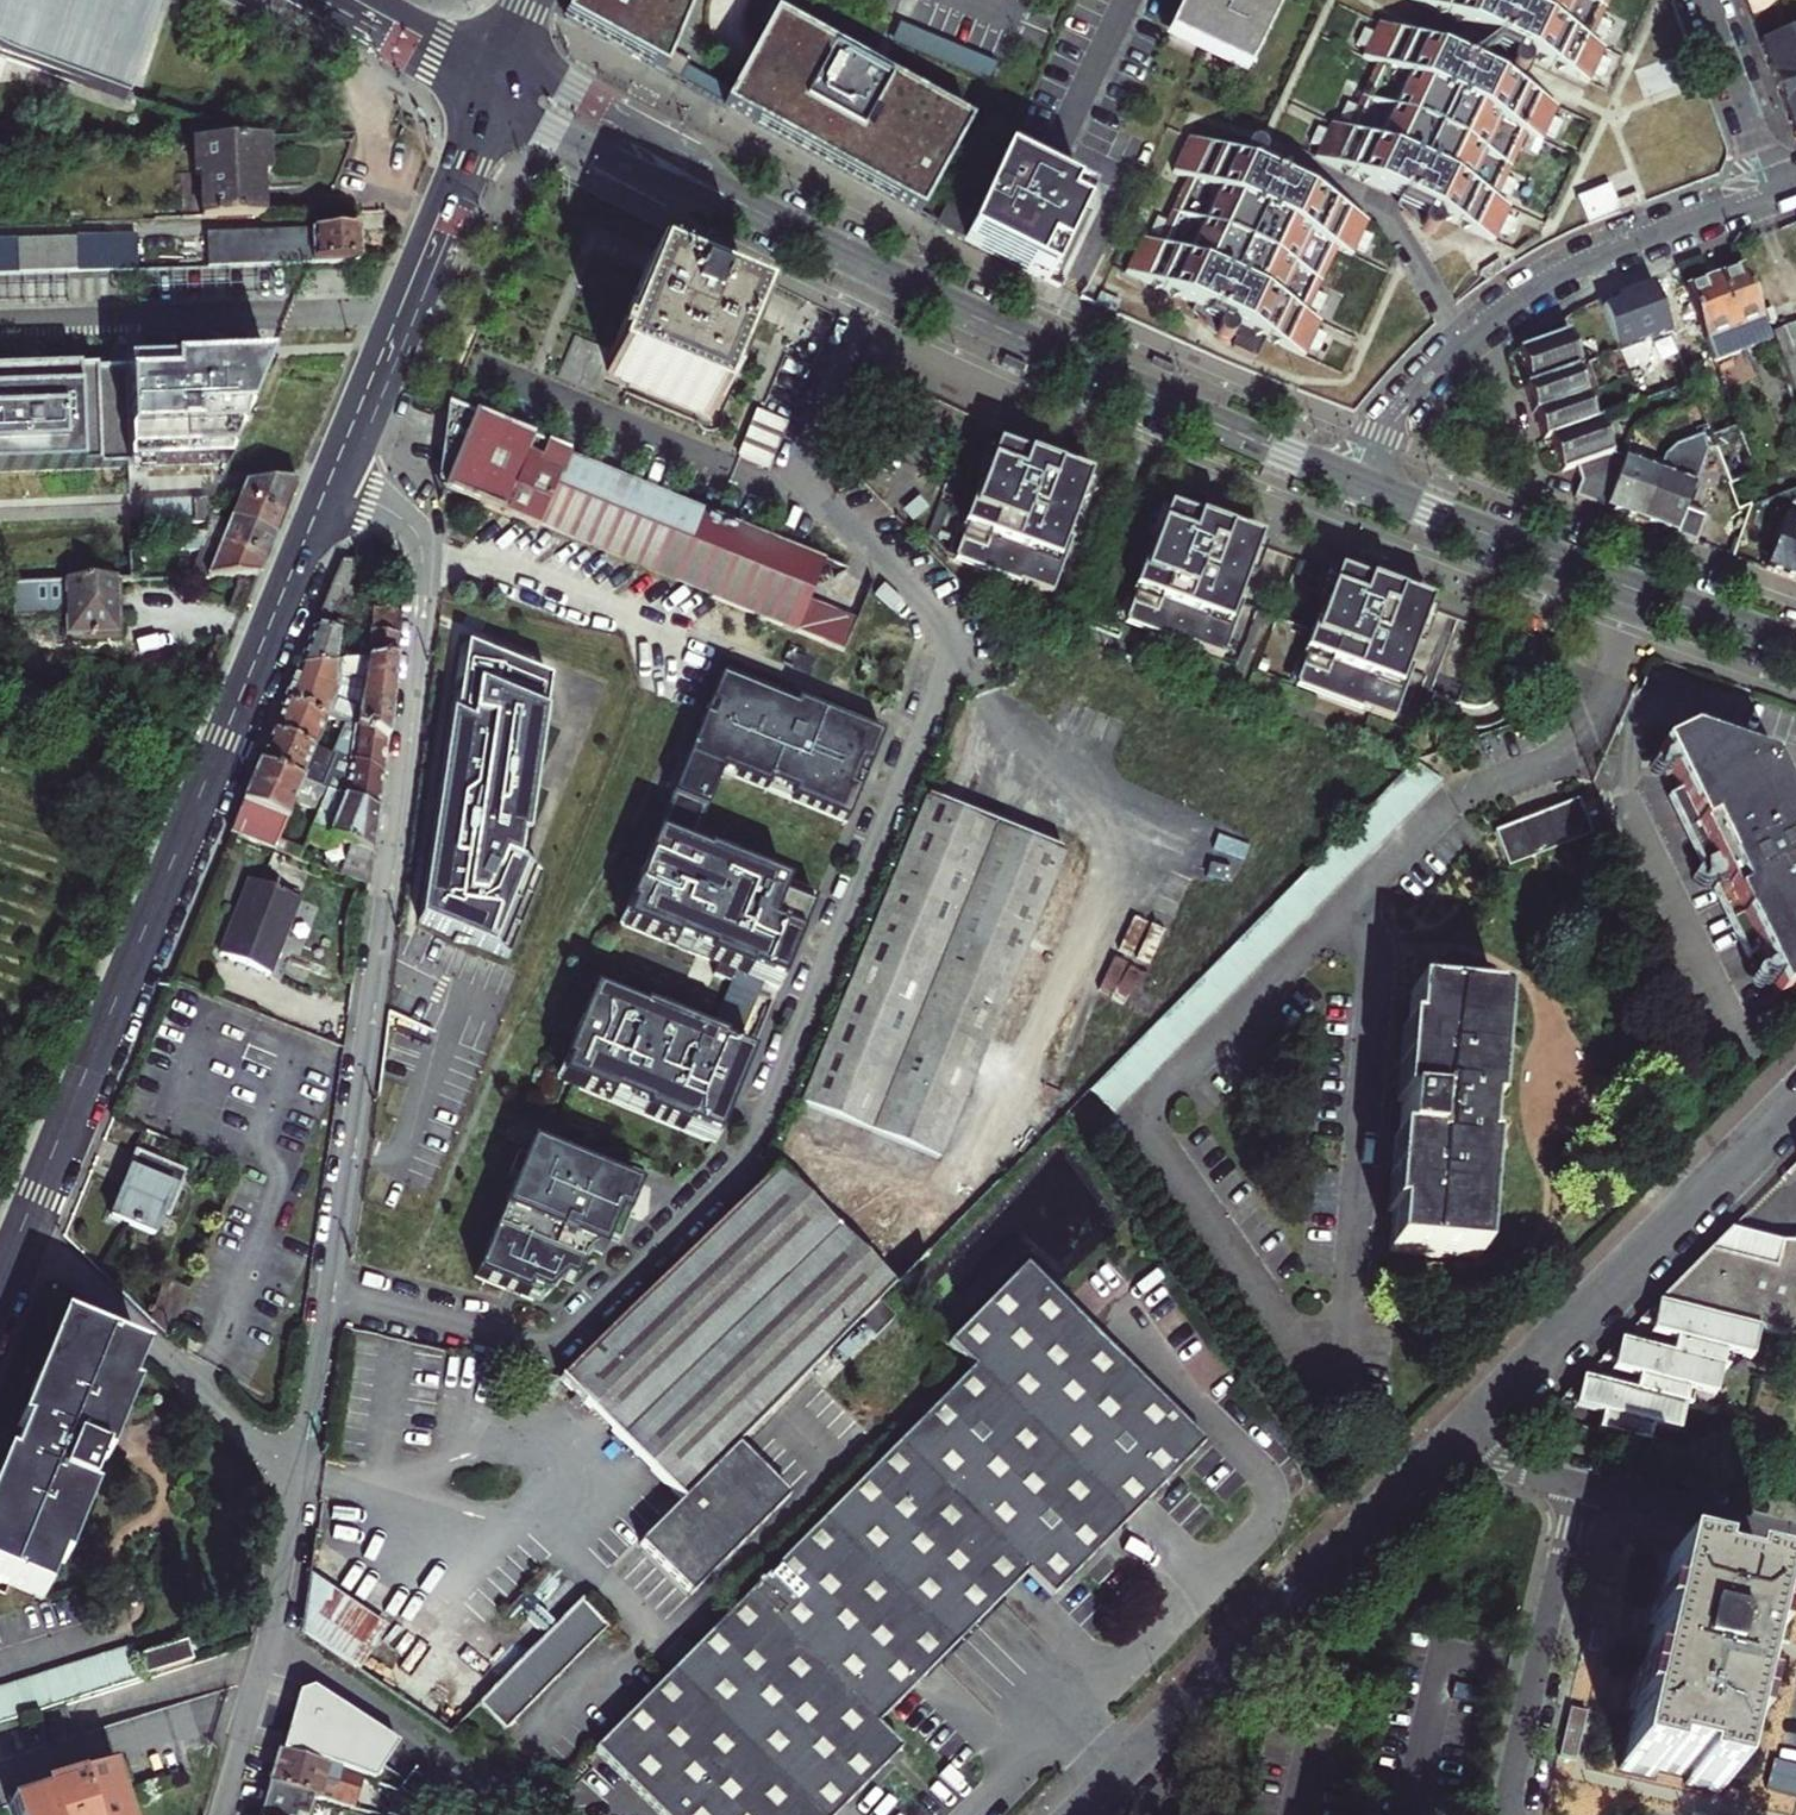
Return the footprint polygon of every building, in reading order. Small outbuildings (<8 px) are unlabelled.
[(65,78),(125,99),(159,0),(0,0),(0,57),(65,78)] [(563,20),(656,71),(681,85),(682,83),(687,69),(689,65),(670,55),(693,0),(571,0),(563,20)] [(1282,0),(1183,0),(1165,36),(1177,41),(1246,75),(1282,0)] [(1411,3),(1492,40),(1456,69),(1466,74),(1495,50),(1512,57),(1510,61),(1509,65),(1510,69),(1512,72),(1514,75),(1518,76),(1522,77),(1526,76),(1530,73),(1533,68),(1533,65),(1533,62),(1534,60),(1536,61),(1538,67),(1544,65),(1553,69),(1556,75),(1564,74),(1584,83),(1590,72),(1602,78),(1609,62),(1597,56),(1598,54),(1584,47),(1590,34),(1602,40),(1609,25),(1597,19),(1606,0),(1412,0),(1411,3)] [(971,124),(774,17),(757,47),(750,60),(732,94),(725,107),(724,109),(737,117),(833,169),(915,214),(921,216),(971,124)] [(997,64),(907,28),(898,49),(988,87),(997,64)] [(1366,186),(1390,197),(1399,201),(1396,207),(1423,220),(1421,222),(1420,224),(1419,227),(1420,230),(1422,233),(1425,236),(1428,236),(1431,236),(1433,235),(1436,233),(1437,231),(1438,228),(1438,225),(1436,221),(1435,220),(1432,219),(1433,217),(1439,219),(1443,226),(1450,224),(1456,227),(1462,234),(1468,232),(1492,243),(1497,232),(1508,237),(1515,222),(1504,216),(1507,211),(1490,204),(1495,193),(1507,199),(1514,184),(1502,178),(1519,140),(1535,147),(1542,133),(1554,139),(1561,124),(1548,118),(1551,112),(1466,74),(1456,69),(1376,33),(1373,39),(1360,33),(1354,49),(1366,55),(1360,68),(1374,75),(1359,108),(1347,103),(1340,119),(1352,124),(1347,134),(1333,128),(1331,134),(1318,128),(1311,143),(1324,149),(1318,163),(1339,173),(1341,179),(1348,177),(1357,181),(1359,187),(1366,186)] [(1762,47),(1766,58),(1778,90),(1791,125),(1795,138),(1795,34),(1762,47)] [(1678,86),(1667,58),(1634,70),(1644,99),(1678,86)] [(732,94),(687,69),(682,83),(725,107),(732,94)] [(1255,163),(1257,162),(1260,158),(1260,155),(1260,152),(1258,149),(1256,148),(1252,147),(1250,147),(1248,148),(1246,149),(1250,139),(1236,132),(1224,157),(1187,140),(1170,173),(1187,180),(1169,218),(1156,213),(1149,228),(1162,234),(1156,247),(1140,240),(1123,274),(1170,297),(1167,303),(1170,304),(1162,323),(1181,332),(1199,340),(1209,318),(1222,324),(1224,327),(1226,330),(1226,334),(1223,340),(1216,337),(1212,345),(1222,349),(1231,347),(1231,354),(1249,362),(1259,342),(1299,361),(1306,346),(1319,352),(1326,336),(1313,330),(1315,327),(1300,320),(1305,309),(1318,315),(1325,299),(1312,293),(1330,252),(1346,259),(1351,248),(1364,254),(1371,238),(1358,233),(1363,222),(1342,213),(1339,204),(1330,207),(1324,204),(1321,196),(1313,199),(1289,188),(1280,183),(1283,176),(1255,163)] [(268,177),(267,142),(192,145),(194,180),(199,180),(200,221),(263,218),(261,177),(268,177)] [(975,218),(963,240),(1041,280),(1047,284),(1086,203),(1003,160),(977,215),(975,218)] [(1576,198),(1587,226),(1641,205),(1636,193),(1616,201),(1610,185),(1576,198)] [(974,214),(948,200),(935,224),(962,238),(974,214)] [(172,239),(173,271),(306,266),(359,264),(359,249),(358,234),(172,239)] [(0,278),(135,273),(133,239),(0,244),(0,278)] [(1498,260),(1480,272),(1487,282),(1505,270),(1498,260)] [(1769,343),(1742,269),(1719,277),(1685,290),(1712,364),(1769,343)] [(709,418),(753,313),(713,297),(700,292),(681,284),(647,270),(604,374),(709,418)] [(285,316),(284,279),(137,283),(138,319),(285,316)] [(1669,335),(1651,285),(1632,292),(1615,298),(1617,305),(1604,310),(1620,353),(1669,335)] [(1772,334),(1795,398),(1795,325),(1772,334)] [(1559,338),(1519,351),(1530,386),(1524,387),(1528,400),(1533,414),(1537,427),(1542,440),(1547,438),(1553,456),(1559,474),(1574,469),(1612,456),(1600,420),(1589,424),(1572,372),(1578,369),(1568,335),(1559,338)] [(227,462),(267,367),(0,376),(0,471),(227,462)] [(690,591),(689,589),(703,595),(839,653),(851,623),(805,603),(823,561),(719,517),(602,468),(607,476),(566,459),(566,457),(448,409),(444,496),(480,509),(540,534),(541,531),(690,591)] [(738,457),(741,458),(766,468),(784,426),(755,414),(738,457)] [(1707,443),(1711,453),(1725,492),(1755,481),(1737,432),(1707,443)] [(1579,484),(1571,499),(1611,516),(1662,537),(1693,550),(1704,521),(1684,514),(1707,455),(1711,453),(1707,443),(1704,434),(1667,450),(1657,474),(1612,456),(1574,469),(1579,484)] [(1081,486),(1083,481),(1052,469),(1050,473),(990,450),(989,452),(982,450),(971,480),(977,483),(968,506),(966,505),(956,530),(959,531),(956,538),(949,535),(940,557),(949,560),(948,563),(1013,588),(1014,585),(1045,598),(1066,543),(1060,541),(1070,517),(1076,519),(1088,489),(1081,486)] [(289,500),(296,483),(235,486),(228,502),(240,502),(282,518),(289,500)] [(144,527),(195,524),(195,503),(195,500),(143,502),(144,527)] [(278,528),(282,518),(240,502),(228,502),(195,503),(195,524),(207,524),(212,512),(273,539),(278,528)] [(212,512),(207,524),(203,534),(177,535),(177,553),(197,553),(200,544),(223,543),(264,561),(269,550),(273,539),(212,512)] [(1221,538),(1160,515),(1159,518),(1152,515),(1141,546),(1147,548),(1138,572),(1136,571),(1126,595),(1129,597),(1126,603),(1119,600),(1111,623),(1120,626),(1119,629),(1183,653),(1183,651),(1215,663),(1236,609),(1230,607),(1240,582),(1247,585),(1258,555),(1251,552),(1254,546),(1222,534),(1221,538)] [(1764,577),(1783,584),(1795,588),(1795,535),(1782,530),(1764,577)] [(175,580),(258,577),(261,569),(264,561),(223,543),(200,544),(197,553),(189,573),(175,573),(175,580)] [(314,634),(298,672),(364,668),(394,667),(399,616),(372,614),(374,591),(402,594),(404,565),(342,568),(314,634)] [(1389,602),(1328,580),(1327,582),(1321,580),(1310,611),(1316,614),(1308,637),(1305,636),(1296,661),(1298,662),(1296,668),(1289,666),(1280,688),(1289,691),(1288,694),(1353,718),(1354,715),(1385,727),(1405,673),(1400,671),(1409,646),(1416,648),(1427,618),(1420,616),(1422,609),(1391,598),(1389,602)] [(114,583),(0,588),(0,604),(12,603),(13,622),(63,620),(64,643),(117,641),(114,583)] [(509,670),(461,649),(433,929),(469,944),(467,951),(489,952),(522,966),(554,887),(536,874),(549,687),(528,679),(530,672),(509,670)] [(882,735),(733,666),(628,917),(726,958),(721,969),(750,982),(728,1038),(743,1044),(771,977),(786,983),(823,896),(794,883),(795,881),(764,868),(763,870),(698,843),(731,765),(848,815),(882,735)] [(394,667),(364,668),(355,732),(387,745),(394,667)] [(355,732),(364,668),(298,672),(292,688),(285,704),(327,721),(337,725),(343,728),(355,732)] [(327,721),(285,704),(279,720),(272,735),(315,752),(319,743),(327,721)] [(384,778),(387,745),(355,732),(343,728),(341,733),(335,749),(332,758),(335,760),(384,778)] [(265,752),(259,767),(328,794),(330,788),(325,786),(335,760),(332,758),(315,752),(272,735),(265,752)] [(319,743),(315,752),(332,758),(335,749),(319,743)] [(1665,763),(1685,802),(1670,809),(1704,877),(1718,869),(1731,895),(1716,902),(1748,965),(1762,958),(1789,1010),(1795,1006),(1795,817),(1775,777),(1694,749),(1665,763)] [(1412,758),(1387,783),(1085,1092),(1107,1115),(1434,780),(1412,758)] [(330,788),(328,794),(336,797),(380,814),(384,778),(335,760),(325,786),(330,788)] [(328,794),(259,767),(251,787),(243,807),(312,834),(322,808),(328,794)] [(330,812),(322,808),(312,834),(352,850),(342,879),(362,887),(370,890),(380,814),(336,797),(330,812)] [(891,878),(897,886),(863,966),(801,1112),(936,1168),(996,1025),(990,1018),(1058,858),(922,800),(891,877),(891,878)] [(1574,800),(1489,831),(1503,868),(1586,837),(1574,800)] [(312,834),(243,807),(231,836),(301,863),(312,834)] [(237,917),(220,958),(268,978),(299,905),(255,886),(241,919),(237,917)] [(728,1038),(600,984),(562,1070),(721,1138),(758,1050),(743,1044),(728,1038)] [(443,1008),(398,990),(387,1016),(432,1035),(443,1008)] [(1495,1006),(1404,1000),(1395,1130),(1386,1257),(1478,1263),(1485,1151),(1479,1151),(1482,1116),(1487,1117),(1495,1006)] [(644,1182),(534,1137),(480,1268),(537,1292),(540,1285),(550,1289),(568,1272),(578,1277),(588,1253),(607,1247),(612,1234),(621,1237),(644,1182)] [(138,1157),(112,1220),(156,1240),(165,1217),(170,1219),(188,1178),(138,1157)] [(775,1175),(564,1384),(681,1503),(734,1450),(807,1378),(854,1330),(874,1310),(892,1292),(775,1175)] [(1783,1243),(1776,1266),(1718,1252),(1658,1312),(1653,1335),(1676,1342),(1674,1354),(1628,1342),(1620,1373),(1641,1379),(1637,1392),(1591,1381),(1584,1405),(1571,1402),(1559,1423),(1600,1434),(1644,1445),(1658,1449),(1658,1445),(1655,1444),(1660,1431),(1681,1437),(1690,1409),(1692,1409),(1697,1394),(1719,1400),(1731,1354),(1757,1361),(1764,1333),(1790,1339),(1787,1356),(1795,1359),(1795,1243),(1783,1243)] [(592,1750),(656,1814),(835,1814),(898,1752),(873,1726),(924,1675),(1026,1574),(1051,1599),(1201,1449),(1023,1270),(946,1347),(971,1372),(592,1750)] [(168,1283),(152,1324),(171,1341),(191,1292),(168,1283)] [(874,1310),(854,1330),(870,1346),(890,1326),(874,1310)] [(43,1601),(141,1365),(60,1331),(18,1433),(22,1435),(9,1467),(3,1465),(0,1473),(0,1583),(43,1601)] [(681,1503),(637,1547),(691,1599),(787,1504),(734,1450),(681,1503)] [(1755,1644),(1757,1636),(1786,1642),(1791,1616),(1762,1610),(1768,1584),(1731,1575),(1729,1587),(1713,1583),(1696,1579),(1699,1568),(1664,1561),(1650,1624),(1638,1677),(1629,1675),(1621,1714),(1629,1715),(1618,1766),(1653,1773),(1654,1766),(1688,1773),(1686,1781),(1720,1788),(1731,1740),(1740,1742),(1745,1721),(1736,1719),(1755,1644)] [(385,1635),(309,1584),(302,1640),(357,1677),(385,1635)] [(579,1605),(474,1711),(502,1737),(606,1632),(579,1605)] [(141,1660),(147,1681),(194,1666),(188,1645),(141,1660)] [(143,1682),(134,1649),(0,1691),(0,1727),(143,1682)] [(300,1696),(283,1755),(349,1773),(382,1787),(398,1747),(313,1691),(300,1696)] [(283,1755),(279,1754),(270,1784),(296,1792),(318,1799),(322,1783),(344,1789),(347,1780),(349,1773),(283,1755)] [(12,1814),(131,1814),(116,1771),(10,1807),(12,1814)] [(411,1778),(400,1794),(408,1799),(419,1806),(430,1791),(411,1778)] [(322,1783),(318,1799),(321,1799),(347,1807),(354,1782),(347,1780),(344,1789),(322,1783)] [(321,1799),(318,1799),(296,1792),(270,1784),(262,1814),(316,1814),(321,1799)] [(408,1799),(401,1814),(421,1814),(423,1809),(419,1806),(408,1799)]
